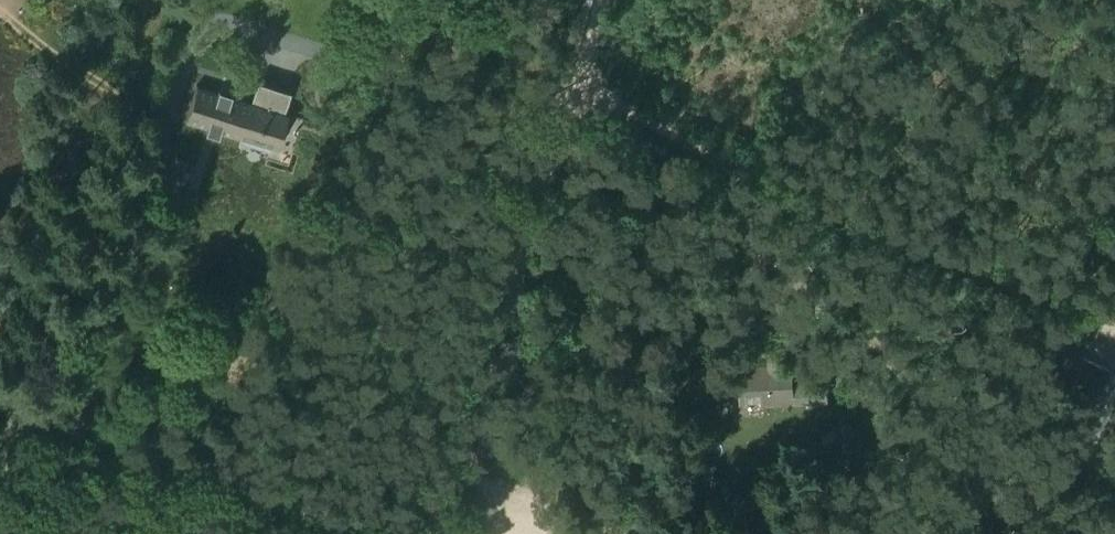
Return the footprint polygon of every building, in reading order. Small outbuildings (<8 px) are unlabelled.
[(257,80),(251,101),(197,84),(185,121),(291,153),(302,117),(283,111),(284,111),(290,90),(257,80)] [(768,365),(692,368),(693,390),(742,388),(742,402),(772,400),(772,403),(827,400),(826,383),(792,385),(791,366),(788,366),(787,348),(767,349),(768,365)] [(590,492),(586,502),(595,505),(599,495),(590,492)]
